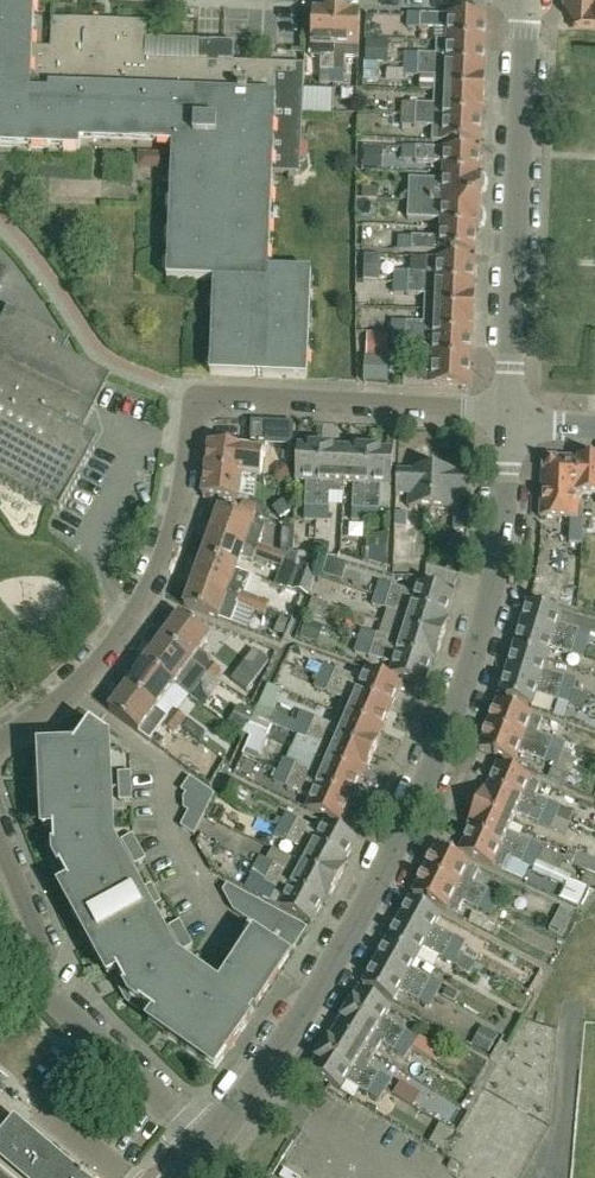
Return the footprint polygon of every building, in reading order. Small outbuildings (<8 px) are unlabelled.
[(309,337),(310,317),(304,317),(304,305),(310,306),(311,286),(305,286),(305,274),(311,274),(311,273),(269,271),(269,249),(264,249),(264,237),(270,237),(271,218),(265,217),(265,206),(271,206),(272,186),(266,186),(267,174),(273,175),(273,174),(300,175),(301,159),(302,146),(303,115),(304,85),(305,66),(301,66),(234,64),(233,63),(233,64),(219,63),(219,78),(198,77),(199,62),(178,61),(146,60),(147,41),(147,40),(148,24),(111,22),(96,22),(52,20),(51,50),(33,49),(35,3),(35,0),(0,0),(0,147),(17,148),(18,142),(29,142),(29,148),(48,149),(49,143),(61,144),(60,150),(80,150),(80,142),(80,136),(92,136),(92,143),(112,144),(112,137),(124,138),(123,144),(143,145),(143,138),(155,139),(155,146),(173,146),(173,154),(179,154),(178,166),(172,166),(171,182),(171,185),(177,186),(177,197),(171,197),(170,217),(176,217),(175,229),(169,229),(169,248),(175,248),(174,260),(168,260),(167,279),(214,281),(220,282),(220,293),(214,293),(213,313),(219,313),(219,325),(212,324),(212,344),(218,344),(217,356),(211,356),(210,375),(307,379),(308,349),(302,348),(303,337),(309,337)] [(564,8),(575,20),(594,21),(594,0),(564,0),(564,8)] [(320,85),(334,85),(337,12),(313,11),(311,58),(321,59),(320,85)] [(359,60),(359,49),(361,13),(337,12),(334,85),(344,85),(345,60),(359,60)] [(447,29),(446,42),(485,44),(487,18),(409,15),(408,28),(447,29)] [(365,64),(388,65),(390,42),(366,41),(365,64)] [(484,69),(485,44),(446,42),(436,41),(436,57),(405,56),(404,65),(484,69)] [(434,78),(434,92),(485,94),(485,79),(484,79),(484,69),(404,65),(404,77),(434,78)] [(484,109),(485,94),(434,92),(433,108),(403,106),(402,116),(482,119),(482,109),(484,109)] [(432,143),(442,143),(481,145),(482,119),(402,116),(402,126),(432,127),(432,143)] [(392,164),(392,148),(370,147),(370,164),(392,164)] [(444,164),(443,176),(482,177),(481,175),(480,175),(481,152),(402,148),(402,162),(444,164)] [(145,169),(172,169),(172,153),(146,152),(145,169)] [(410,181),(409,200),(481,203),(481,195),(484,191),(485,182),(482,177),(443,176),(443,181),(410,181)] [(384,201),(384,189),(369,188),(368,218),(406,219),(406,201),(384,201)] [(481,212),(481,203),(409,200),(408,220),(441,221),(441,227),(480,229),(483,225),(483,217),(481,212)] [(479,231),(480,229),(441,227),(440,238),(412,237),(412,239),(399,238),(399,251),(476,254),(477,231),(479,231)] [(372,282),(391,280),(389,256),(371,258),(372,282)] [(410,274),(409,284),(474,287),(475,262),(426,259),(425,275),(410,274)] [(9,271),(0,266),(0,287),(9,271)] [(393,273),(392,284),(407,284),(407,274),(393,273)] [(406,295),(407,284),(392,284),(393,284),(393,294),(406,295)] [(474,297),(474,287),(409,284),(409,295),(424,296),(424,310),(474,312),(475,298),(474,297)] [(52,511),(54,512),(56,512),(58,511),(60,511),(62,510),(63,509),(65,507),(66,505),(97,446),(71,432),(86,395),(88,391),(89,388),(89,381),(89,378),(87,372),(85,369),(80,365),(78,363),(62,355),(69,342),(9,310),(0,328),(0,483),(52,511)] [(392,334),(472,337),(472,327),(474,327),(474,312),(424,310),(423,324),(393,323),(392,334)] [(471,363),(472,337),(392,334),(392,345),(422,346),(422,360),(433,361),(471,363)] [(365,358),(364,383),(388,384),(389,359),(365,358)] [(470,388),(471,363),(433,361),(432,372),(404,371),(404,385),(470,388)] [(269,423),(268,442),(299,442),(299,424),(269,423)] [(265,457),(266,448),(266,445),(262,445),(250,444),(250,450),(224,447),(224,444),(213,443),(213,446),(209,445),(206,471),(243,476),(261,479),(263,457),(265,457)] [(305,521),(319,521),(322,448),(298,446),(296,482),(307,483),(305,521)] [(329,522),(330,495),(344,495),(345,485),(345,449),(322,448),(319,521),(329,522)] [(352,521),(367,522),(369,450),(345,449),(345,485),(354,485),(352,521)] [(369,450),(367,522),(380,522),(382,486),(392,487),(394,451),(369,450)] [(577,520),(578,495),(580,460),(549,458),(543,464),(541,519),(571,520),(569,544),(582,545),(583,520),(577,520)] [(580,460),(578,495),(594,496),(594,460),(580,460)] [(243,476),(206,471),(203,497),(206,498),(206,501),(217,502),(217,499),(239,502),(243,476)] [(409,510),(433,511),(434,472),(409,471),(409,473),(397,473),(396,496),(410,497),(409,510)] [(434,472),(433,511),(456,512),(456,498),(470,499),(471,476),(460,476),(460,473),(434,472)] [(254,519),(256,513),(259,503),(244,498),(239,514),(254,519)] [(211,535),(244,547),(253,523),(220,510),(211,535)] [(396,514),(395,528),(406,529),(406,514),(396,514)] [(455,531),(465,531),(466,531),(466,517),(455,516),(455,531)] [(256,551),(255,551),(244,547),(211,535),(202,560),(235,572),(240,558),(252,562),(254,557),(256,551)] [(267,562),(271,551),(257,546),(255,551),(256,551),(254,557),(267,562)] [(271,551),(267,562),(281,567),(286,556),(271,551)] [(235,572),(202,560),(193,584),(238,600),(240,594),(243,595),(249,577),(235,572)] [(459,576),(427,566),(426,580),(453,589),(459,576)] [(316,574),(300,568),(293,587),(309,592),(316,574)] [(375,595),(446,618),(454,595),(419,584),(416,593),(379,581),(375,595)] [(238,600),(193,584),(185,608),(232,625),(239,606),(250,610),(254,599),(243,595),(240,594),(238,600)] [(564,605),(588,612),(592,599),(568,592),(564,605)] [(450,619),(446,618),(375,595),(372,605),(400,614),(395,627),(442,642),(450,619)] [(306,614),(323,620),(329,603),(312,597),(306,614)] [(254,599),(250,610),(265,615),(269,605),(254,599)] [(557,624),(560,613),(528,603),(521,627),(587,647),(591,635),(557,624)] [(180,616),(163,640),(192,662),(200,651),(210,638),(180,616)] [(300,638),(318,643),(323,626),(305,621),(300,638)] [(332,627),(327,638),(351,648),(356,637),(332,627)] [(435,665),(442,642),(395,627),(391,640),(362,630),(359,641),(373,645),(432,664),(435,665)] [(584,658),(587,647),(521,627),(514,650),(546,660),(550,648),(584,658)] [(174,686),(175,685),(190,697),(207,674),(203,670),(192,662),(163,640),(145,664),(174,686)] [(425,687),(432,664),(373,645),(371,653),(395,661),(390,676),(425,687)] [(543,670),(546,660),(514,650),(507,674),(574,694),(578,681),(543,670)] [(216,680),(222,673),(212,665),(209,663),(203,670),(207,674),(216,680)] [(127,687),(157,709),(174,686),(145,664),(127,687)] [(325,665),(319,678),(392,709),(402,686),(367,671),(363,681),(325,665)] [(570,705),(574,694),(507,674),(500,697),(531,707),(535,695),(570,705)] [(337,713),(382,732),(392,709),(319,678),(315,687),(342,699),(337,713)] [(127,687),(127,688),(109,712),(139,734),(157,709),(127,687)] [(488,727),(562,756),(566,745),(537,733),(542,720),(498,703),(488,727)] [(238,707),(228,724),(243,733),(253,715),(238,707)] [(317,759),(362,779),(366,769),(368,769),(373,756),(298,724),(261,708),(250,729),(253,730),(267,736),(273,724),(294,733),(305,737),(298,751),(317,759)] [(173,711),(167,717),(181,728),(196,739),(202,731),(187,720),(173,711)] [(302,714),(298,724),(373,756),(379,743),(378,742),(382,732),(337,713),(331,726),(302,714)] [(181,728),(167,717),(161,725),(175,735),(181,728)] [(155,1016),(149,1024),(215,1070),(250,1021),(248,1019),(254,1010),(256,1011),(290,960),(288,959),(255,937),(244,954),(216,996),(171,965),(171,964),(143,914),(161,904),(152,886),(133,896),(106,845),(101,751),(108,750),(108,740),(108,739),(91,726),(74,749),(40,751),(44,831),(54,831),(55,848),(50,848),(51,861),(57,873),(61,871),(69,886),(61,890),(108,978),(117,973),(125,988),(121,991),(128,1002),(138,1010),(141,1006),(155,1016)] [(557,767),(562,756),(488,727),(479,750),(513,765),(518,752),(557,767)] [(267,736),(253,730),(246,747),(260,753),(267,736)] [(269,758),(282,764),(289,747),(276,741),(269,758)] [(286,760),(281,771),(352,802),(362,779),(317,759),(312,772),(286,760)] [(499,765),(489,787),(486,786),(557,818),(561,809),(535,797),(541,785),(499,765)] [(277,781),(312,797),(306,810),(342,825),(352,802),(281,771),(277,781)] [(594,787),(594,775),(581,771),(577,783),(594,789),(594,787)] [(120,802),(132,801),(131,773),(119,774),(120,802)] [(181,827),(194,836),(215,796),(191,778),(182,791),(187,795),(184,799),(184,810),(189,812),(181,827)] [(551,831),(557,818),(486,786),(476,808),(511,824),(515,814),(551,831)] [(507,832),(511,824),(476,808),(466,830),(470,831),(537,862),(543,849),(507,832)] [(280,826),(346,862),(357,841),(326,824),(321,833),(286,814),(280,826)] [(556,832),(574,838),(579,821),(561,816),(556,832)] [(349,863),(346,862),(280,826),(275,834),(300,848),(293,861),(337,885),(349,863)] [(537,862),(470,831),(460,853),(522,881),(528,869),(533,871),(537,862)] [(146,860),(133,836),(122,842),(135,866),(146,860)] [(424,872),(495,907),(501,896),(474,883),(480,871),(436,848),(424,872)] [(594,878),(594,861),(577,853),(571,867),(594,878)] [(293,861),(287,873),(260,858),(255,868),(323,904),(326,906),(337,885),(293,861)] [(312,925),(323,904),(255,868),(250,876),(278,891),(271,904),(280,909),(312,925)] [(457,917),(464,903),(491,916),(495,907),(424,872),(413,895),(447,912),(457,917)] [(260,929),(255,937),(288,959),(307,929),(228,886),(224,893),(234,912),(260,929)] [(399,921),(460,955),(477,965),(483,954),(435,927),(441,916),(411,900),(399,921)] [(561,939),(574,914),(561,907),(548,932),(561,939)] [(417,959),(418,958),(423,950),(453,966),(460,955),(399,921),(387,943),(417,959)] [(193,946),(180,922),(169,928),(182,952),(193,946)] [(437,998),(437,997),(443,986),(412,969),(417,959),(387,943),(375,964),(437,998)] [(375,964),(363,986),(394,1002),(399,992),(431,1009),(437,998),(375,964)] [(390,1009),(361,990),(348,1011),(411,1051),(419,1039),(385,1018),(390,1009)] [(411,1051),(348,1011),(335,1031),(374,1056),(381,1044),(406,1059),(411,1051)] [(543,1024),(543,1023),(546,1016),(538,1014),(536,1022),(543,1024)] [(489,1053),(499,1035),(487,1028),(477,1046),(489,1053)] [(374,1056),(335,1031),(323,1052),(386,1091),(391,1083),(367,1067),(374,1056)] [(386,1091),(323,1052),(310,1072),(340,1091),(345,1082),(379,1102),(386,1091)] [(9,1085),(0,1077),(0,1095),(9,1085)] [(83,1177),(85,1175),(82,1173),(80,1175),(46,1147),(41,1152),(14,1129),(0,1145),(0,1147),(37,1177),(83,1177)] [(448,1169),(453,1172),(455,1173),(459,1166),(452,1163),(448,1169)]
